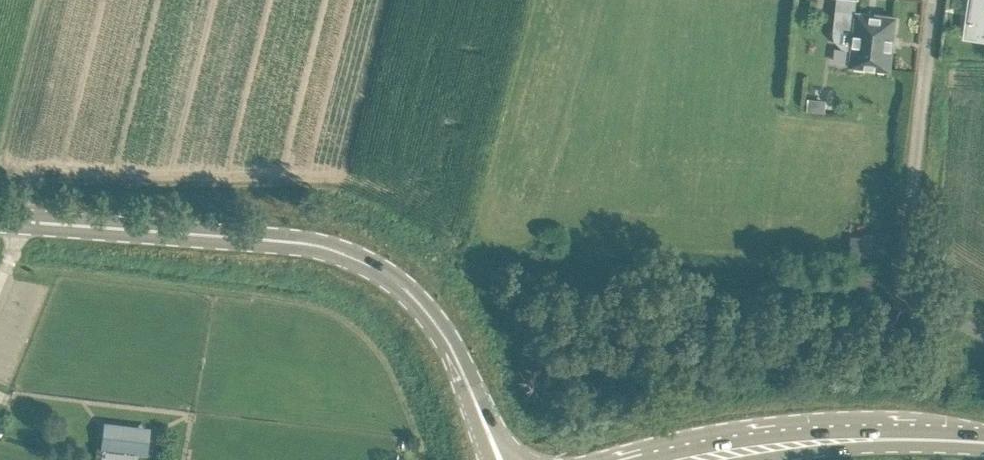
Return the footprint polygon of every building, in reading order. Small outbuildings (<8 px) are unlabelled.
[(890,69),(896,15),(856,10),(857,0),(837,0),(834,28),(835,28),(834,33),(836,38),(842,45),(847,47),(852,47),(850,64),(890,69)] [(964,36),(974,38),(975,36),(983,38),(983,0),(969,0),(964,36)] [(890,232),(866,232),(866,236),(866,255),(866,258),(890,258),(890,232)] [(138,432),(103,428),(100,447),(136,451),(138,432)]
